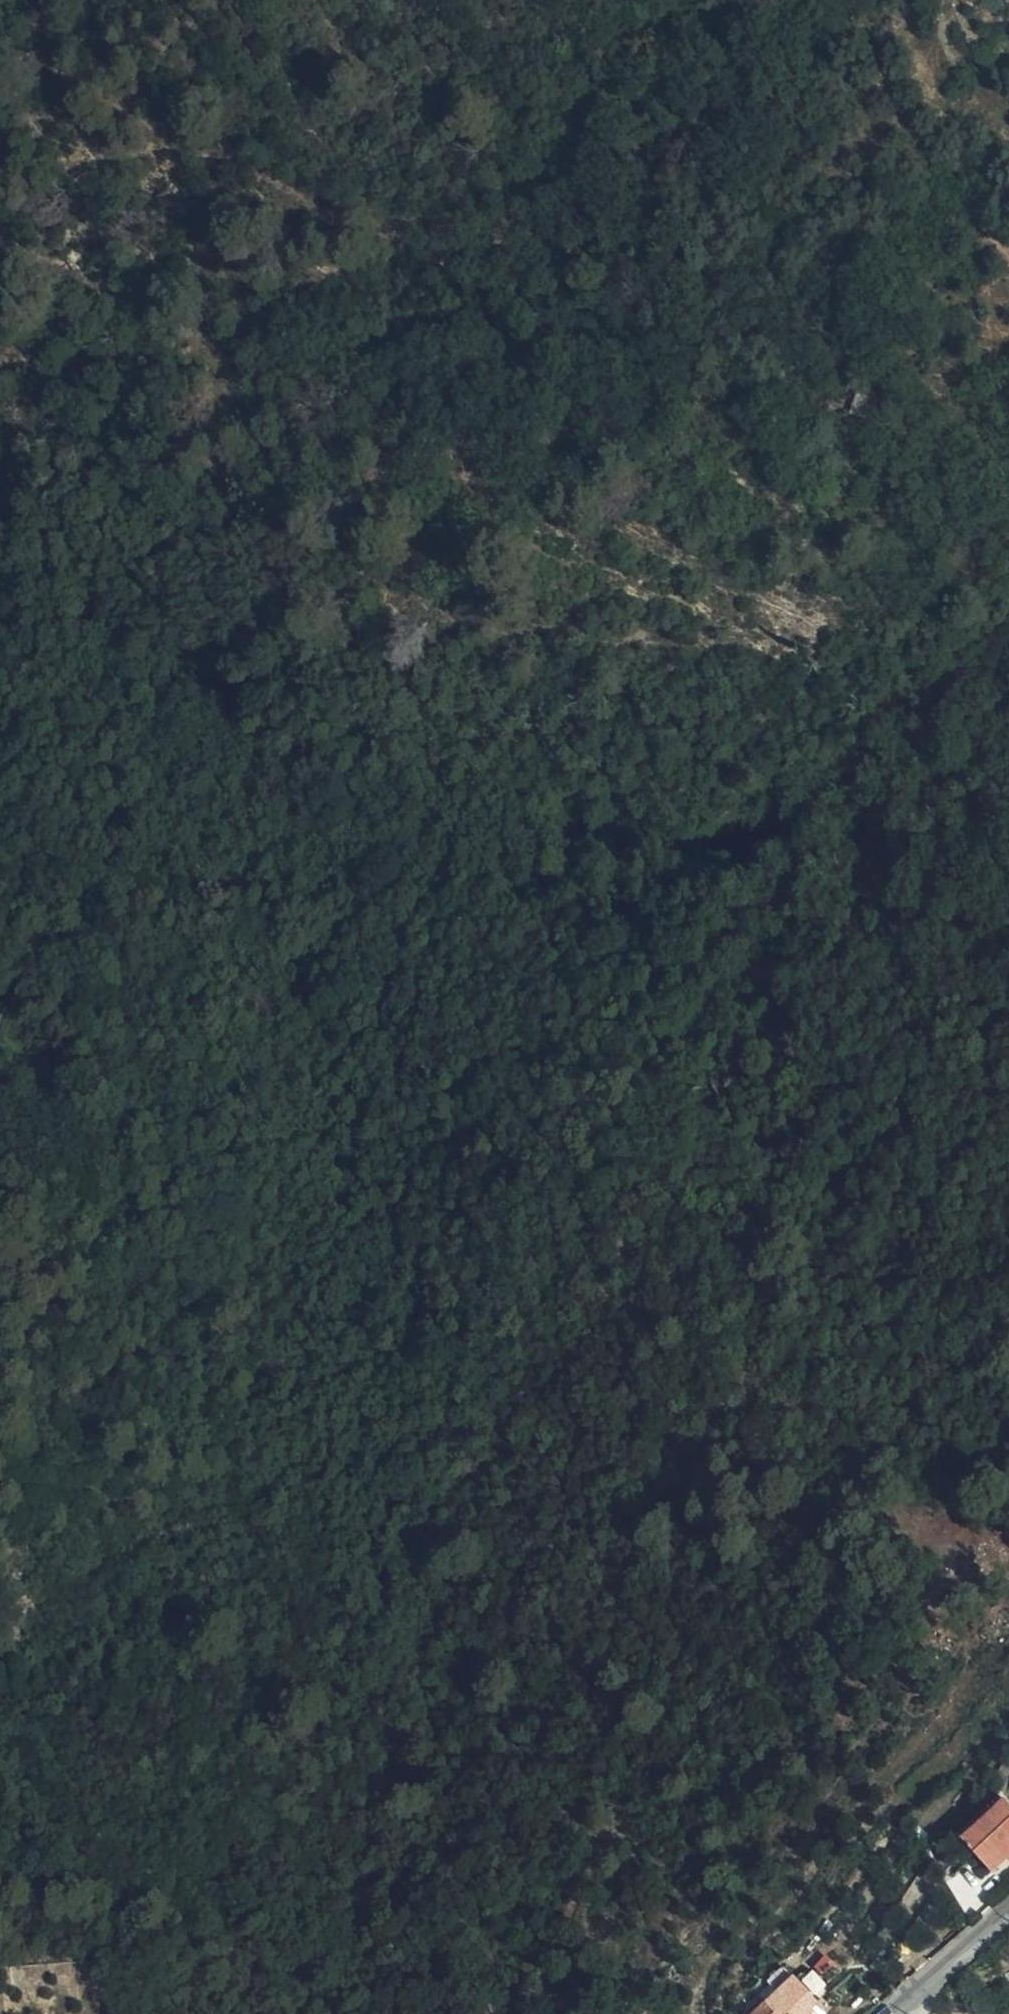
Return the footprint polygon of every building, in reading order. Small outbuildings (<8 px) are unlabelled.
[(974,1805),(1000,1840),(1008,1833),(1008,1779),(974,1805)] [(805,1947),(791,1962),(763,1990),(774,1999),(777,1996),(793,2010),(832,1970),(807,1945),(805,1947)]
